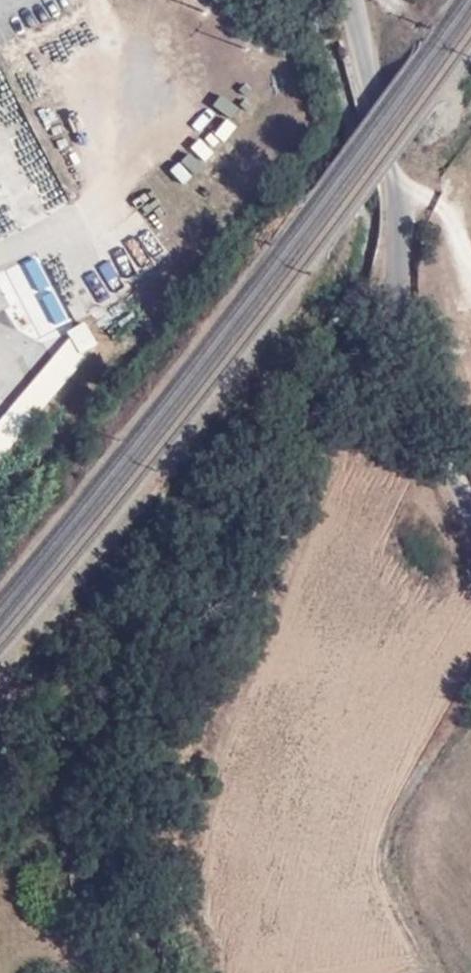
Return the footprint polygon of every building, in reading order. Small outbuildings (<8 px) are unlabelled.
[(10,304),(0,287),(0,309),(10,304)] [(0,419),(0,463),(100,341),(78,324),(0,419)]
